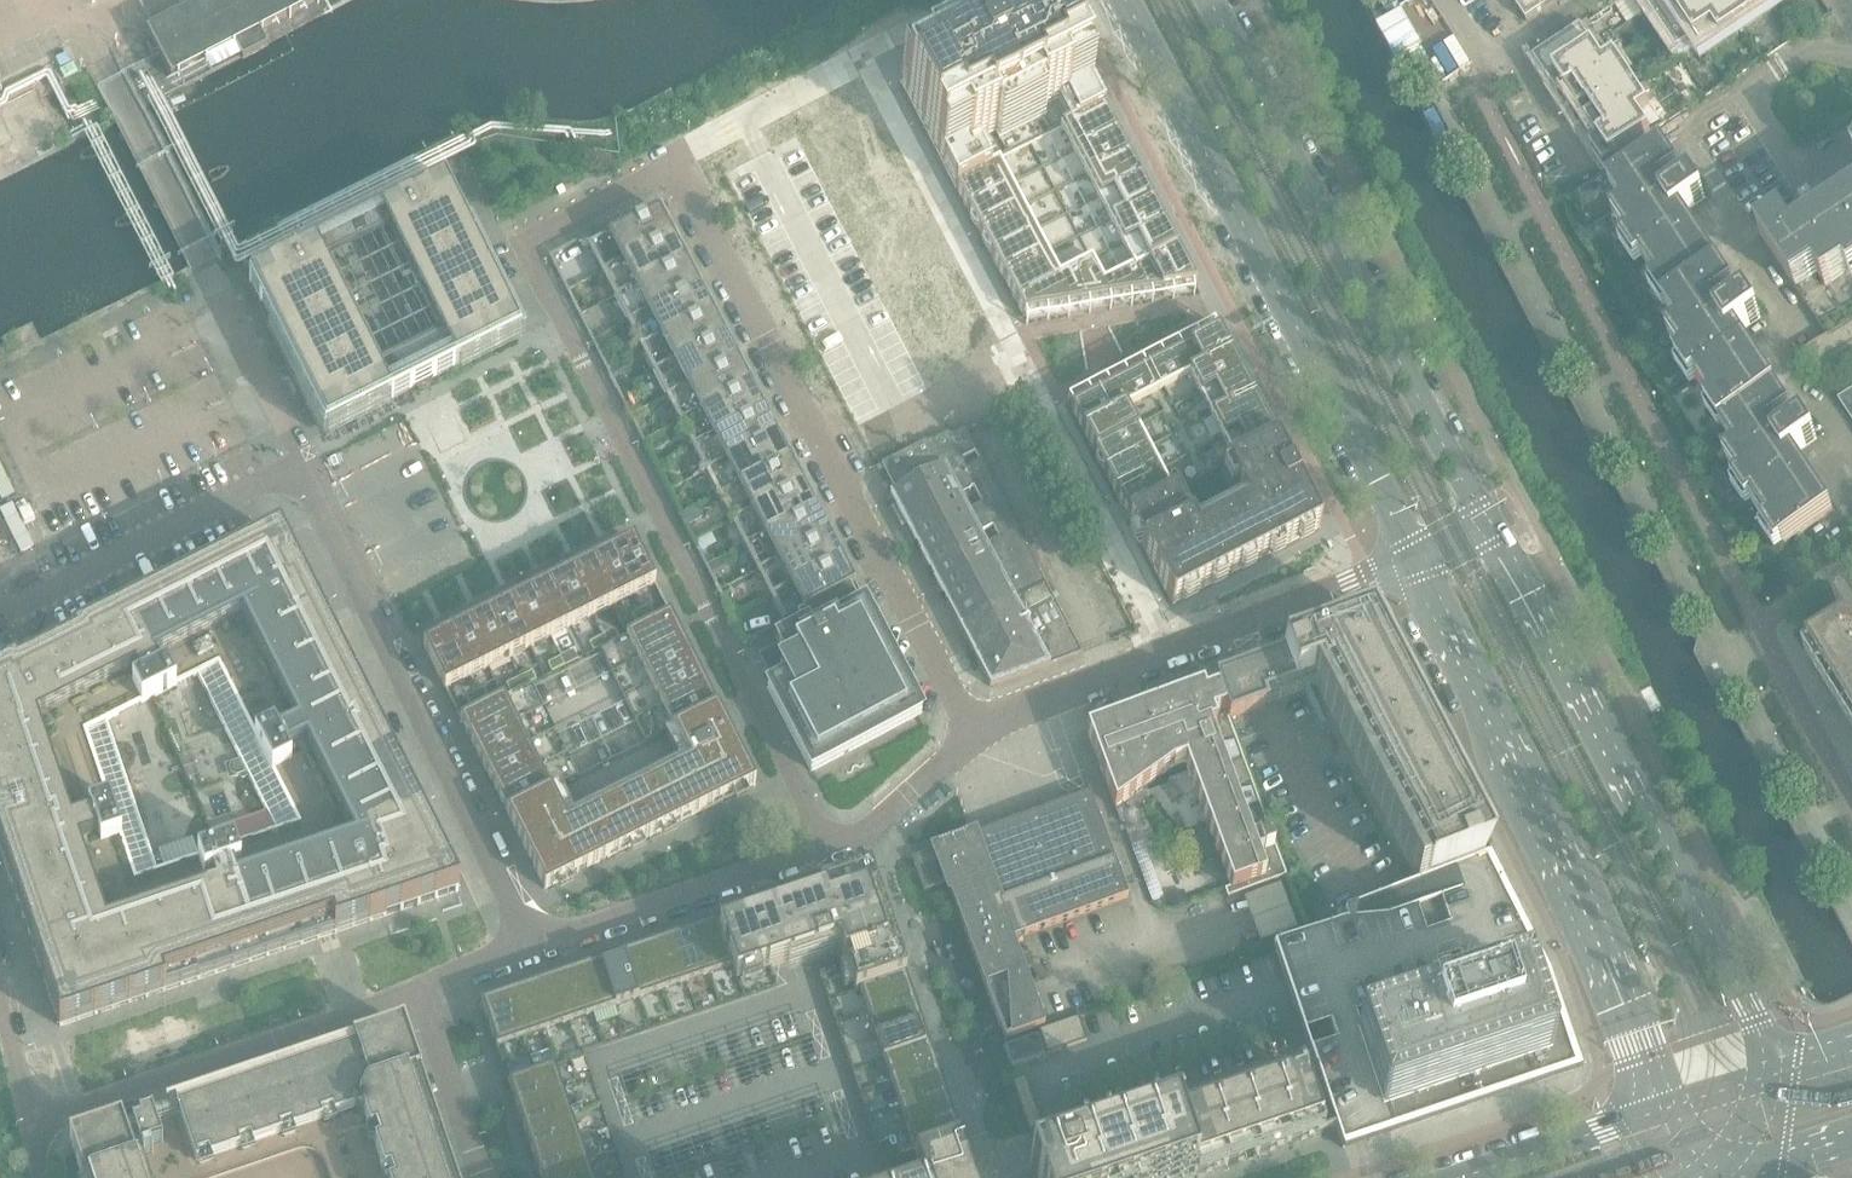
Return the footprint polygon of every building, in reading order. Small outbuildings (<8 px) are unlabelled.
[(149,33),(148,32),(147,33),(170,79),(172,78),(171,76),(234,44),(242,60),(268,46),(261,31),(320,0),(213,0),(149,33)] [(906,74),(961,181),(994,164),(1076,122),(1109,105),(1055,0),(1050,0),(978,37),(973,40),(906,74)] [(1527,22),(1560,0),(1512,0),(1527,22)] [(1669,0),(1650,0),(1646,2),(1645,0),(1633,0),(1642,14),(1650,9),(1677,50),(1694,38),(1669,0)] [(1694,38),(1713,26),(1720,37),(1771,3),(1769,0),(1669,0),(1694,38)] [(1534,58),(1546,77),(1594,46),(1587,35),(1581,27),(1547,50),(1534,58)] [(1594,46),(1546,77),(1558,95),(1571,115),(1581,109),(1584,114),(1587,119),(1578,125),(1590,144),(1603,163),(1651,132),(1662,125),(1650,106),(1648,103),(1639,90),(1637,87),(1634,82),(1630,77),(1616,56),(1605,63),(1594,46)] [(1647,84),(1639,90),(1648,103),(1656,98),(1647,84)] [(1109,105),(1076,122),(1088,145),(1121,128),(1109,105)] [(1121,128),(1088,145),(1100,168),(1133,152),(1121,128)] [(1735,352),(1729,342),(1740,336),(1738,333),(1761,318),(1749,300),(1744,303),(1742,301),(1727,311),(1721,301),(1736,292),(1691,224),(1690,225),(1683,213),(1706,198),(1693,180),(1688,183),(1687,181),(1663,197),(1657,187),(1681,172),(1665,148),(1616,180),(1630,202),(1612,214),(1683,321),(1667,332),(1741,443),(1724,455),(1770,524),(1783,544),(1833,511),(1803,465),(1792,472),(1786,463),(1796,457),(1794,454),(1817,439),(1805,421),(1800,424),(1798,422),(1775,437),(1769,428),(1792,413),(1747,345),(1746,346),(1746,345),(1735,352)] [(1133,152),(1100,168),(1112,192),(1145,175),(1133,152)] [(994,164),(961,181),(973,205),(1006,188),(994,164)] [(1145,175),(1112,192),(1124,215),(1157,198),(1145,175)] [(521,332),(446,183),(444,182),(442,182),(441,182),(250,278),(249,279),(249,281),(324,431),(326,432),(327,432),(416,388),(418,392),(433,385),(431,380),(519,336),(521,334),(521,332)] [(1006,188),(973,205),(985,228),(1018,211),(1006,188)] [(1157,198),(1124,215),(1136,238),(1169,221),(1157,198)] [(1795,236),(1784,219),(1759,235),(1817,321),(1826,335),(1836,328),(1847,320),(1851,317),(1851,199),(1795,236)] [(601,273),(672,236),(658,210),(645,216),(641,209),(590,235),(594,243),(587,247),(601,273)] [(1018,211),(985,228),(996,251),(1029,234),(1018,211)] [(1169,221),(1136,238),(1148,261),(1153,259),(1181,245),(1169,221)] [(1029,234),(996,251),(1008,274),(1041,257),(1029,234)] [(614,298),(685,261),(672,236),(601,273),(614,298)] [(1181,245),(1153,259),(1167,287),(1200,282),(1181,245)] [(1041,257),(1008,274),(1020,298),(1053,281),(1053,280),(1041,257)] [(1148,261),(1108,281),(1115,296),(1167,287),(1153,259),(1148,261)] [(627,323),(698,286),(685,261),(614,298),(627,323)] [(1089,261),(1065,273),(1080,302),(1100,298),(1108,297),(1101,284),(1089,261)] [(1053,281),(1020,298),(1027,310),(1080,302),(1065,273),(1053,280),(1053,281)] [(640,348),(711,311),(698,286),(627,323),(640,348)] [(653,373),(724,336),(711,311),(640,348),(653,373)] [(1847,320),(1836,328),(1851,353),(1851,327),(1847,320)] [(1217,332),(1213,324),(1068,398),(1073,407),(1071,408),(1134,530),(1172,603),(1320,527),(1219,331),(1217,332)] [(666,398),(737,361),(724,336),(653,373),(666,398)] [(627,368),(621,358),(608,366),(613,376),(627,368)] [(679,423),(750,385),(737,361),(666,398),(679,423)] [(692,447),(763,410),(750,385),(679,423),(692,447)] [(1851,409),(1851,390),(1838,399),(1847,413),(1851,409)] [(705,472),(776,435),(763,410),(692,447),(705,472)] [(718,497),(789,460),(776,435),(705,472),(718,497)] [(996,490),(990,477),(980,460),(966,468),(962,459),(976,451),(975,450),(889,495),(990,687),(1060,661),(1081,653),(1043,580),(1036,567),(1030,555),(1023,542),(1016,529),(1010,516),(1003,503),(996,490)] [(731,522),(802,485),(789,460),(718,497),(731,522)] [(0,466),(0,498),(2,502),(15,495),(0,466)] [(744,547),(815,510),(802,485),(731,522),(744,547)] [(703,518),(697,508),(683,515),(688,526),(703,518)] [(757,572),(828,535),(815,510),(744,547),(757,572)] [(770,597),(841,560),(828,535),(757,572),(770,597)] [(280,536),(0,677),(0,853),(33,950),(59,1027),(459,891),(280,536)] [(631,542),(609,553),(631,596),(653,585),(631,542)] [(609,553),(588,563),(610,607),(631,596),(609,553)] [(722,558),(707,566),(713,578),(728,570),(722,558)] [(799,616),(853,586),(854,585),(841,560),(770,597),(784,623),(799,616)] [(588,563),(567,574),(589,617),(610,607),(588,563)] [(567,574),(546,584),(568,628),(589,617),(567,574)] [(546,584),(526,594),(548,638),(568,628),(546,584)] [(740,593),(735,584),(721,591),(726,600),(740,593)] [(921,714),(878,633),(879,632),(864,604),(863,605),(853,586),(799,616),(805,627),(789,634),(776,641),(780,648),(762,657),(775,684),(767,688),(811,772),(921,714)] [(526,594),(505,605),(527,648),(548,638),(526,594)] [(1847,600),(1840,604),(1838,610),(1848,626),(1806,653),(1851,728),(1851,602),(1847,600)] [(505,605),(484,615),(506,659),(527,648),(505,605)] [(652,618),(646,605),(637,609),(644,622),(652,618)] [(644,622),(637,609),(629,614),(635,627),(644,622)] [(484,615),(463,626),(485,669),(506,659),(484,615)] [(667,615),(623,637),(636,662),(680,640),(667,615)] [(463,626),(443,636),(465,680),(485,669),(463,626)] [(1286,876),(1228,719),(1267,705),(1316,687),(1418,881),(1417,882),(1418,883),(1475,860),(1469,843),(1480,837),(1478,834),(1474,836),(1460,808),(1464,806),(1462,803),(1458,805),(1443,778),(1447,775),(1446,772),(1442,774),(1427,747),(1431,745),(1430,741),(1426,743),(1411,716),(1415,714),(1413,710),(1409,713),(1395,685),(1399,683),(1397,680),(1393,682),(1379,654),(1383,652),(1381,649),(1377,651),(1367,631),(1371,629),(1369,626),(1264,665),(1264,666),(1251,669),(1225,678),(1225,680),(1216,684),(1218,689),(1205,694),(1202,687),(1086,730),(1115,808),(1173,767),(1184,762),(1231,887),(1224,890),(1227,898),(1286,876)] [(613,632),(600,638),(604,647),(617,640),(613,632)] [(465,680),(443,636),(421,647),(442,691),(465,680)] [(600,638),(587,645),(591,653),(604,647),(600,638)] [(680,640),(636,662),(648,685),(692,663),(680,640)] [(571,652),(558,659),(562,668),(575,661),(571,652)] [(558,659),(545,665),(549,674),(562,668),(558,659)] [(692,663),(648,685),(659,709),(703,687),(692,663)] [(529,673),(516,680),(521,688),(534,682),(529,673)] [(516,680),(504,686),(508,695),(521,688),(516,680)] [(703,687),(659,709),(671,732),(715,710),(703,687)] [(486,701),(480,688),(471,693),(478,706),(486,701)] [(478,706),(471,693),(462,697),(469,710),(478,706)] [(501,698),(457,720),(470,745),(514,723),(501,698)] [(549,793),(505,815),(543,890),(753,785),(723,726),(715,710),(671,732),(662,736),(669,750),(674,759),(569,811),(558,789),(549,793)] [(514,723),(470,745),(481,769),(526,746),(514,723)] [(526,746),(481,769),(493,792),(537,770),(526,746)] [(537,770),(493,792),(505,815),(549,793),(537,770)] [(1013,940),(1128,898),(1092,799),(977,841),(974,834),(934,849),(912,857),(923,891),(947,883),(1005,1040),(1045,1026),(1019,954),(1013,940)] [(1582,1070),(1549,975),(1490,856),(1488,857),(1487,855),(1475,860),(1418,883),(1345,912),(1348,921),(1273,945),(1315,1069),(1316,1070),(1319,1081),(1336,1128),(1343,1151),(1582,1070)] [(721,923),(717,924),(733,970),(787,952),(791,964),(839,947),(855,995),(859,994),(905,978),(887,923),(880,926),(870,896),(854,901),(847,880),(721,923)] [(733,970),(717,924),(694,932),(709,978),(733,970)] [(709,978),(694,932),(670,940),(685,986),(709,978)] [(685,986),(670,940),(646,948),(662,994),(685,986)] [(662,994),(646,948),(623,956),(638,1002),(662,994)] [(638,1002),(623,956),(599,964),(615,1010),(638,1002)] [(615,1010),(599,964),(575,972),(591,1018),(615,1010)] [(591,1018),(575,972),(552,980),(567,1026),(591,1018)] [(913,1001),(905,978),(859,994),(867,1017),(913,1001)] [(567,1026),(552,980),(528,988),(544,1034),(567,1026)] [(544,1034),(528,988),(504,996),(520,1042),(544,1034)] [(520,1042),(504,996),(500,997),(481,1004),(496,1050),(498,1049),(520,1042)] [(921,1025),(913,1001),(867,1017),(875,1040),(921,1025)] [(1067,1020),(1071,1033),(1082,1029),(1078,1016),(1067,1020)] [(1047,1054),(1075,1045),(1071,1033),(1067,1020),(1042,1029),(1038,1030),(1047,1054)] [(929,1048),(921,1025),(875,1040),(883,1064),(929,1048)] [(1086,1041),(1082,1029),(1071,1033),(1075,1045),(1086,1041)] [(1047,1056),(1039,1033),(1002,1045),(1010,1069),(1047,1056)] [(399,1035),(152,1119),(124,1128),(121,1122),(101,1128),(69,1139),(82,1177),(448,1177),(399,1035)] [(937,1071),(929,1048),(883,1064),(890,1087),(937,1071)] [(508,1084),(516,1107),(561,1092),(553,1068),(509,1084),(508,1084)] [(945,1094),(937,1071),(890,1087),(898,1110),(945,1094)] [(1336,1128),(1319,1081),(1305,1085),(1302,1075),(1301,1073),(1029,1165),(1034,1177),(1190,1177),(1336,1128)] [(1013,1082),(1016,1092),(1028,1088),(1025,1078),(1013,1082)] [(1016,1092),(1019,1102),(1031,1097),(1028,1088),(1016,1092)] [(569,1115),(561,1092),(516,1107),(524,1131),(569,1115)] [(953,1117),(945,1094),(898,1110),(906,1133),(953,1117)] [(1019,1102),(1022,1111),(1035,1107),(1031,1097),(1019,1102)] [(1022,1111),(1026,1121),(1038,1117),(1035,1107),(1022,1111)] [(577,1139),(569,1115),(524,1131),(532,1154),(577,1139)] [(961,1141),(953,1117),(906,1133),(914,1156),(961,1141)] [(1041,1126),(1038,1117),(1026,1121),(1029,1131),(1041,1126)] [(585,1162),(577,1139),(532,1154),(540,1177),(585,1162)] [(961,1141),(914,1156),(921,1177),(973,1177),(961,1141)] [(585,1162),(540,1177),(591,1177),(585,1162)]
